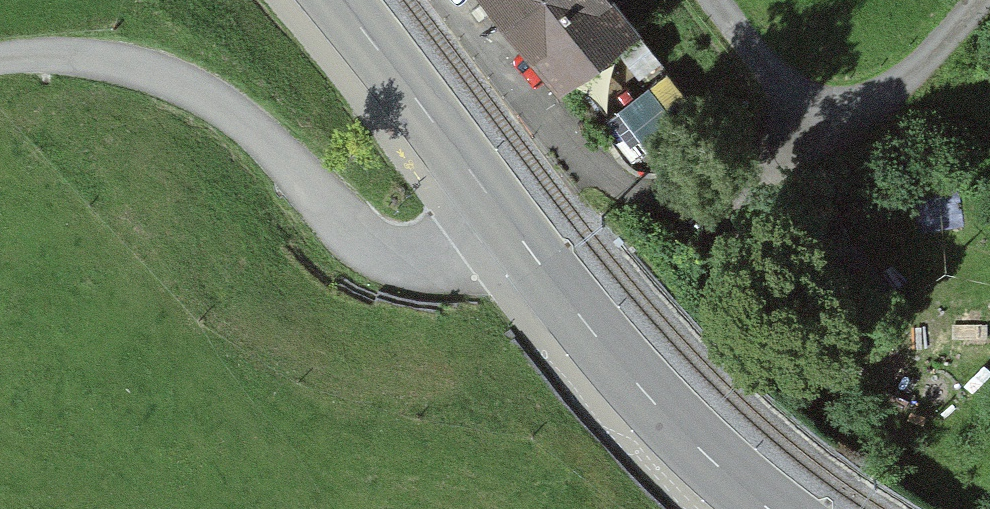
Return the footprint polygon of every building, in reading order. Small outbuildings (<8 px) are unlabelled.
[(568,95),(649,29),(625,0),(491,0),(568,95)]
